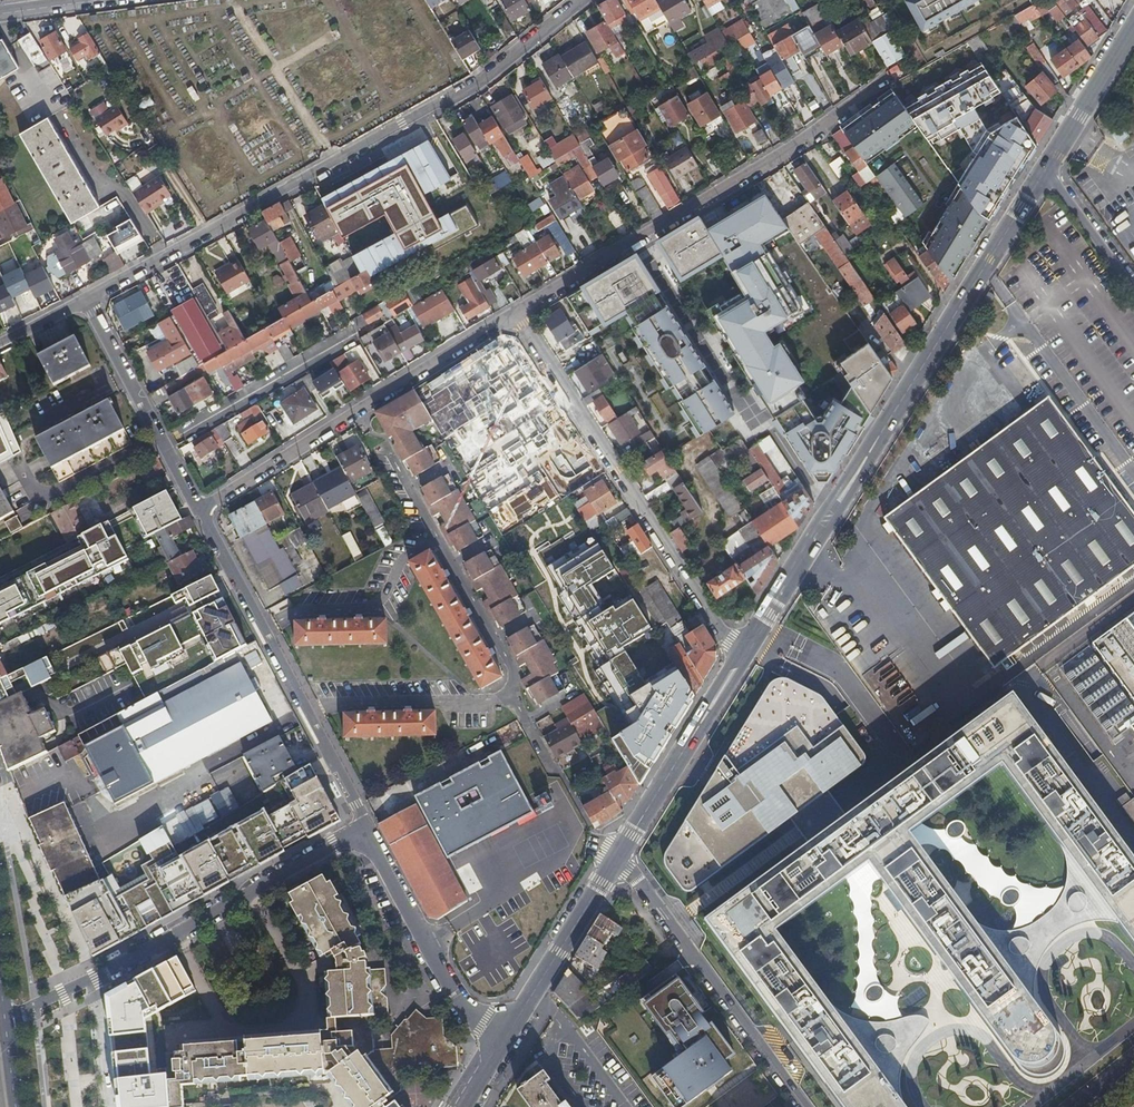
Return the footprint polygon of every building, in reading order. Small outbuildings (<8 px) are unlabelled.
[(432,8),(445,0),(427,0),(432,8)] [(508,8),(506,9),(512,21),(531,10),(527,3),(526,0),(504,0),(508,8)] [(598,7),(606,21),(608,24),(624,14),(616,0),(609,0),(598,7)] [(641,19),(648,15),(655,28),(669,21),(657,1),(657,0),(630,0),(641,19)] [(669,21),(669,22),(677,18),(691,10),(685,0),(659,0),(657,1),(669,21)] [(751,6),(753,5),(762,22),(765,20),(769,26),(791,13),(784,0),(748,0),(751,6)] [(794,0),(784,0),(791,13),(799,9),(794,0)] [(921,30),(976,0),(906,0),(921,30)] [(1066,3),(1060,6),(1065,13),(1076,5),(1073,0),(1064,0),(1066,3)] [(1102,9),(1096,0),(1089,0),(1097,12),(1102,9)] [(1041,12),(1034,3),(1033,4),(1015,14),(1022,25),(1026,30),(1034,25),(1030,19),(1041,12)] [(1015,14),(1004,20),(1013,31),(1022,25),(1015,14)] [(511,28),(504,15),(498,19),(505,31),(511,28)] [(809,16),(804,18),(809,26),(813,23),(809,16)] [(669,22),(674,30),(682,25),(677,18),(669,22)] [(1073,28),(1086,45),(1097,36),(1085,19),(1073,28)] [(749,33),(742,20),(730,27),(738,40),(749,33)] [(842,40),(851,55),(873,43),(860,20),(838,32),(842,40)] [(76,34),(84,31),(80,21),(72,24),(76,34)] [(608,24),(606,21),(587,32),(599,52),(618,41),(614,35),(608,24)] [(791,36),(794,34),(789,25),(777,33),(782,41),(791,36)] [(799,50),(805,60),(817,53),(816,50),(821,47),(814,35),(809,26),(794,34),(791,36),(799,50)] [(821,47),(823,51),(839,42),(833,32),(832,32),(829,27),(814,35),(821,47)] [(688,55),(694,65),(701,60),(717,51),(722,49),(728,45),(719,28),(707,35),(710,42),(688,55)] [(461,56),(481,46),(471,29),(451,39),(461,56)] [(65,49),(54,30),(39,40),(43,47),(42,47),(49,58),(65,49)] [(618,41),(620,44),(627,40),(622,31),(614,35),(618,41)] [(50,64),(30,32),(19,39),(39,72),(50,64)] [(110,66),(88,32),(76,39),(78,43),(70,47),(76,58),(83,54),(87,60),(97,54),(106,68),(110,66)] [(873,43),(887,67),(904,56),(891,32),(873,43)] [(743,49),(754,42),(749,33),(738,40),(743,49)] [(769,37),(774,46),(782,41),(777,33),(769,37)] [(978,35),(967,41),(976,54),(986,47),(978,35)] [(1063,43),(1078,64),(1090,55),(1075,35),(1068,40),(1064,35),(1060,39),(1063,43)] [(774,46),(782,60),(799,50),(791,36),(782,41),(774,46)] [(0,41),(0,78),(17,68),(0,41)] [(562,56),(574,77),(599,63),(597,59),(587,42),(562,56)] [(1062,75),(1078,64),(1063,43),(1047,55),(1062,75)] [(1040,65),(1046,61),(1035,44),(1029,47),(1040,65)] [(739,79),(722,49),(717,51),(722,60),(729,73),(734,81),(739,79)] [(722,60),(717,51),(701,60),(706,69),(722,60)] [(772,98),(779,110),(790,104),(769,67),(761,53),(756,55),(766,72),(759,77),(761,79),(772,98)] [(562,56),(561,55),(542,66),(555,88),(574,77),(562,56)] [(603,56),(597,59),(599,63),(603,70),(609,66),(603,56)] [(54,71),(60,79),(65,76),(60,67),(54,71)] [(1066,97),(1068,94),(1060,82),(1054,86),(1042,72),(1027,85),(1042,103),(1054,92),(1063,103),(1066,97)] [(737,86),(734,81),(729,73),(719,79),(724,87),(727,85),(734,98),(742,94),(737,86)] [(552,99),(539,78),(530,82),(532,86),(522,92),(533,110),(552,99)] [(761,104),(772,98),(761,79),(752,84),(750,81),(747,83),(745,81),(737,86),(742,94),(749,107),(759,101),(761,104)] [(676,92),(675,91),(672,86),(658,95),(661,101),(676,92)] [(877,98),(879,101),(894,91),(891,87),(877,98)] [(872,106),(842,128),(863,159),(877,149),(880,154),(912,131),(908,126),(915,121),(894,91),(879,101),(872,106)] [(701,127),(720,115),(706,92),(700,96),(697,92),(689,98),(691,101),(687,104),(701,127)] [(524,115),(512,95),(493,107),(505,127),(524,115)] [(141,109),(151,102),(147,96),(137,103),(141,109)] [(671,126),(689,115),(678,96),(660,106),(671,126)] [(736,131),(754,121),(741,96),(737,98),(741,103),(736,106),(733,100),(722,106),(736,131)] [(1038,142),(1053,117),(1035,109),(1029,100),(1023,105),(1025,110),(1019,114),(1038,142)] [(839,126),(842,128),(872,106),(870,103),(854,115),(839,126)] [(105,133),(114,127),(118,124),(120,127),(128,122),(117,105),(95,119),(105,133)] [(601,132),(618,162),(622,159),(629,170),(649,158),(643,148),(647,145),(629,114),(625,108),(601,122),(606,129),(601,132)] [(479,125),(473,116),(463,121),(479,148),(483,145),(481,140),(486,137),(479,125)] [(479,125),(486,137),(490,143),(504,135),(493,116),(479,125)] [(19,134),(72,222),(99,206),(47,118),(19,134)] [(912,131),(919,126),(915,121),(908,126),(912,131)] [(580,145),(591,139),(583,125),(572,132),(574,135),(580,145)] [(831,136),(834,140),(865,183),(870,180),(877,189),(882,185),(876,176),(867,164),(863,159),(842,128),(831,136)] [(760,145),(768,141),(762,129),(753,133),(760,145)] [(478,154),(464,132),(453,139),(469,166),(473,164),(470,158),(478,154)] [(551,137),(544,141),(555,160),(580,145),(574,135),(556,145),(551,137)] [(597,176),(602,185),(619,176),(609,158),(598,164),(590,148),(594,145),(591,139),(580,145),(582,149),(591,165),(597,176)] [(580,145),(555,160),(557,163),(559,167),(576,156),(584,169),(591,165),(582,149),(580,145)] [(675,179),(698,166),(687,147),(663,160),(675,179)] [(877,149),(863,159),(867,164),(880,154),(877,149)] [(415,156),(405,162),(440,226),(454,217),(451,211),(473,199),(463,180),(454,185),(442,164),(425,173),(415,156)] [(839,157),(829,164),(838,177),(849,170),(839,157)] [(405,201),(392,208),(405,230),(430,217),(436,228),(440,226),(405,162),(389,170),(405,201)] [(876,176),(882,185),(897,206),(905,217),(925,203),(896,162),(876,176)] [(531,178),(538,174),(531,163),(524,167),(528,172),(531,178)] [(811,191),(804,196),(809,203),(826,190),(807,163),(797,171),(811,191)] [(668,210),(680,203),(657,164),(645,171),(659,196),(661,197),(668,210)] [(588,182),(597,176),(591,165),(584,169),(581,170),(588,182)] [(528,172),(524,167),(517,171),(520,177),(528,172)] [(508,185),(513,182),(506,170),(501,173),(508,185)] [(566,179),(578,200),(593,191),(588,182),(581,170),(573,176),(566,179)] [(563,174),(564,177),(566,179),(573,176),(569,171),(563,174)] [(405,230),(392,208),(384,212),(364,173),(327,192),(339,215),(356,206),(362,218),(346,227),(356,246),(378,234),(382,242),(405,230)] [(560,218),(581,206),(578,200),(566,179),(564,177),(550,185),(556,196),(549,200),(560,218)] [(134,194),(147,214),(159,205),(158,203),(163,200),(171,195),(160,178),(134,194)] [(12,203),(2,179),(0,180),(0,210),(12,203)] [(950,204),(961,185),(958,181),(946,202),(950,204)] [(486,189),(490,195),(491,195),(499,190),(495,183),(486,189)] [(634,189),(651,220),(662,214),(644,183),(634,189)] [(969,253),(985,227),(982,225),(986,217),(979,212),(961,185),(950,204),(942,217),(947,220),(943,227),(938,225),(934,231),(926,246),(930,251),(944,271),(951,264),(959,270),(969,253)] [(850,195),(848,191),(833,201),(849,224),(864,214),(850,195)] [(82,240),(95,233),(114,222),(113,221),(126,213),(116,196),(99,206),(72,222),(71,223),(82,240)] [(281,202),(262,212),(266,220),(272,230),(290,220),(286,212),(293,208),(289,200),(282,204),(281,202)] [(3,237),(12,232),(15,238),(34,229),(31,223),(26,225),(14,202),(12,203),(0,210),(0,232),(3,237)] [(337,227),(324,204),(306,214),(318,237),(337,227)] [(133,251),(146,244),(126,213),(113,221),(114,222),(133,251)] [(544,227),(556,220),(554,216),(535,227),(538,231),(544,227)] [(460,229),(454,217),(440,226),(436,228),(443,239),(460,229)] [(947,220),(942,217),(938,225),(943,227),(947,220)] [(985,227),(990,220),(986,217),(982,225),(985,227)] [(272,230),(266,220),(250,229),(260,248),(268,245),(272,252),(282,247),(280,243),(272,230)] [(566,256),(575,251),(556,220),(544,227),(549,235),(551,234),(566,256)] [(845,255),(836,242),(825,226),(814,234),(864,306),(875,298),(845,255)] [(926,246),(934,231),(931,229),(923,242),(926,246)] [(338,244),(344,241),(339,231),(333,234),(338,244)] [(57,272),(59,277),(102,252),(93,237),(81,244),(77,239),(73,241),(67,232),(55,239),(60,249),(48,256),(57,272)] [(521,233),(516,235),(520,242),(521,243),(525,240),(521,233)] [(537,242),(548,261),(560,254),(549,235),(537,242)] [(862,242),(858,236),(848,242),(843,237),(836,242),(845,255),(862,242)] [(280,243),(282,247),(286,254),(288,259),(289,261),(294,269),(307,263),(302,255),(299,257),(289,238),(280,243)] [(536,269),(548,261),(537,242),(525,250),(536,269)] [(524,276),(536,269),(525,250),(512,257),(524,276)] [(118,269),(124,266),(115,251),(109,255),(118,269)] [(945,292),(952,281),(944,271),(930,251),(920,257),(945,292)] [(59,277),(57,272),(48,256),(47,257),(47,263),(50,270),(56,276),(59,277)] [(483,265),(489,275),(503,267),(497,256),(483,265)] [(341,259),(325,268),(335,288),(350,280),(362,273),(353,257),(343,262),(341,259)] [(250,281),(237,258),(228,263),(215,270),(228,294),(250,281)] [(897,292),(898,293),(910,311),(932,295),(916,271),(908,276),(895,258),(888,263),(904,287),(897,292)] [(0,265),(0,272),(0,273),(16,266),(13,259),(0,265)] [(631,259),(566,297),(588,331),(626,308),(636,324),(632,326),(670,386),(674,383),(684,397),(680,400),(701,434),(710,428),(735,412),(714,378),(710,381),(701,366),(704,364),(666,304),(663,307),(654,293),(657,290),(637,259),(631,263),(631,259)] [(215,270),(228,263),(227,260),(213,268),(215,270)] [(466,267),(470,273),(481,266),(477,260),(466,267)] [(279,308),(285,318),(312,302),(294,269),(289,261),(281,266),(291,284),(289,286),(297,299),(279,308)] [(952,281),(959,270),(951,264),(944,271),(952,281)] [(480,292),(489,307),(496,302),(489,290),(486,292),(479,281),(489,275),(483,265),(481,266),(470,273),(469,274),(471,277),(480,292)] [(332,290),(338,300),(339,302),(358,292),(360,295),(376,285),(367,269),(362,273),(350,280),(335,288),(332,290)] [(192,291),(182,273),(172,279),(183,296),(192,291)] [(270,285),(280,288),(283,278),(273,274),(270,285)] [(466,321),(489,307),(480,292),(471,277),(457,286),(468,304),(459,309),(466,321)] [(202,284),(192,291),(210,320),(217,316),(214,310),(217,309),(202,284)] [(28,289),(20,292),(24,303),(33,300),(28,289)] [(150,395),(155,405),(170,397),(168,394),(184,384),(184,383),(206,370),(209,374),(217,369),(219,371),(222,369),(222,367),(338,300),(332,290),(312,302),(285,318),(278,322),(271,326),(246,340),(227,351),(199,367),(187,374),(150,395)] [(430,328),(455,312),(442,290),(412,309),(422,326),(427,323),(430,328)] [(127,328),(152,313),(141,293),(116,307),(127,328)] [(903,332),(918,322),(910,311),(898,293),(884,304),(903,332)] [(411,307),(405,295),(387,305),(394,317),(411,307)] [(882,309),(875,298),(864,306),(871,316),(882,309)] [(202,359),(218,349),(190,301),(174,310),(202,359)] [(585,338),(578,328),(575,330),(561,308),(545,319),(556,336),(560,334),(562,338),(559,340),(565,351),(585,338)] [(217,334),(227,351),(246,340),(229,311),(224,314),(230,326),(217,334)] [(385,363),(425,340),(408,311),(360,340),(363,345),(365,349),(374,345),(385,363)] [(384,317),(379,311),(365,319),(369,326),(384,317)] [(893,352),(906,344),(884,312),(874,325),(893,352)] [(160,372),(191,354),(170,317),(159,323),(170,342),(150,354),(160,372)] [(55,347),(41,356),(56,386),(92,365),(76,336),(63,344),(61,341),(54,345),(55,347)] [(893,377),(897,370),(882,348),(876,353),(893,377)] [(602,353),(575,370),(587,388),(606,376),(600,365),(607,361),(602,353)] [(0,360),(0,382),(9,378),(0,360)] [(350,392),(369,380),(358,363),(340,375),(350,392)] [(306,386),(311,394),(317,390),(323,400),(331,395),(332,393),(330,390),(333,388),(334,391),(337,391),(345,386),(335,371),(318,381),(313,374),(302,380),(306,386)] [(170,397),(179,413),(213,393),(203,377),(170,397)] [(301,389),(306,386),(302,380),(297,383),(301,389)] [(804,398),(777,416),(812,471),(829,460),(838,465),(871,412),(852,385),(841,403),(835,399),(822,420),(817,420),(804,398)] [(599,387),(583,398),(587,404),(594,400),(604,394),(599,387)] [(308,416),(317,410),(304,390),(280,405),(291,423),(306,414),(308,416)] [(406,395),(396,401),(413,430),(425,423),(431,419),(416,394),(408,398),(406,395)] [(607,399),(604,394),(594,400),(607,419),(616,413),(607,399)] [(883,516),(994,668),(1133,564),(1133,520),(1044,397),(883,516)] [(53,430),(38,439),(62,482),(133,443),(113,405),(115,403),(112,399),(111,400),(110,399),(96,407),(94,404),(87,408),(89,411),(60,427),(58,424),(51,428),(53,430)] [(262,414),(267,422),(276,416),(267,400),(257,406),(262,414)] [(413,430),(396,401),(381,410),(385,416),(380,420),(385,429),(389,429),(393,436),(391,439),(403,460),(406,458),(412,467),(416,474),(434,464),(425,449),(420,451),(409,432),(413,430)] [(618,417),(609,423),(622,443),(639,432),(629,416),(639,410),(636,405),(628,411),(618,417)] [(255,417),(262,414),(257,406),(240,416),(243,420),(253,414),(255,417)] [(385,416),(381,410),(375,413),(380,420),(385,416)] [(607,419),(609,423),(618,417),(616,413),(607,419)] [(639,436),(643,443),(649,439),(655,435),(645,420),(639,424),(644,433),(639,436)] [(269,434),(262,423),(253,428),(249,422),(238,428),(249,446),(269,434)] [(218,448),(224,444),(215,430),(209,433),(210,435),(204,438),(203,436),(192,443),(195,448),(193,449),(200,461),(219,449),(218,448)] [(655,435),(649,439),(654,447),(661,443),(655,435)] [(425,449),(434,464),(440,460),(431,445),(425,449)] [(336,458),(342,469),(349,483),(370,471),(357,446),(336,458)] [(648,498),(651,502),(685,480),(668,455),(664,449),(644,463),(650,472),(659,466),(668,480),(646,495),(648,498)] [(403,460),(408,469),(412,467),(406,458),(403,460)] [(829,460),(812,471),(819,481),(828,481),(838,465),(829,460)] [(342,469),(313,484),(326,510),(355,494),(349,483),(342,469)] [(423,486),(427,493),(423,495),(422,496),(433,514),(434,513),(437,512),(442,513),(445,518),(443,523),(440,525),(439,526),(445,536),(449,544),(451,543),(453,542),(458,549),(478,538),(483,535),(469,511),(472,509),(464,496),(461,498),(447,473),(441,476),(423,486)] [(599,514),(617,503),(602,480),(584,491),(599,514)] [(0,484),(0,520),(15,512),(7,497),(11,495),(7,489),(3,491),(0,484)] [(326,510),(313,484),(291,496),(305,523),(327,511),(326,510)] [(704,510),(687,484),(676,490),(694,517),(704,510)] [(131,509),(136,519),(165,504),(169,512),(165,514),(166,516),(178,510),(168,490),(131,509)] [(356,496),(373,527),(381,522),(365,491),(356,496)] [(270,493),(253,502),(254,504),(265,525),(283,515),(270,493)] [(86,523),(75,501),(54,512),(66,534),(86,523)] [(165,504),(136,519),(146,539),(157,533),(184,520),(178,510),(166,516),(165,514),(169,512),(165,504)] [(265,525),(254,504),(242,511),(243,512),(230,519),(268,591),(296,576),(277,540),(274,541),(265,525)] [(596,514),(584,521),(585,522),(590,531),(602,523),(596,514)] [(604,522),(608,530),(621,522),(616,514),(604,522)] [(672,522),(676,528),(680,525),(688,520),(684,514),(672,522)] [(17,516),(6,522),(12,532),(23,526),(17,516)] [(196,525),(191,516),(184,520),(157,533),(171,561),(181,556),(172,538),(196,525)] [(629,563),(653,547),(638,525),(629,531),(635,541),(632,543),(637,551),(632,554),(629,551),(624,555),(629,563)] [(670,532),(684,554),(694,547),(680,525),(676,528),(670,532)] [(114,529),(103,535),(108,545),(111,544),(113,548),(122,544),(114,529)] [(103,535),(84,545),(87,551),(83,553),(82,552),(50,568),(48,563),(28,573),(31,579),(22,584),(23,586),(16,590),(14,588),(8,590),(5,584),(0,587),(0,626),(130,561),(122,544),(113,548),(111,544),(108,545),(103,535)] [(343,540),(352,557),(359,553),(349,536),(343,540)] [(87,551),(84,545),(48,563),(50,568),(82,552),(83,553),(87,551)] [(465,572),(470,579),(476,590),(478,589),(480,588),(484,588),(489,594),(487,600),(485,601),(483,602),(488,611),(493,619),(495,618),(496,617),(500,625),(525,611),(512,587),(514,586),(507,573),(505,574),(490,549),(465,562),(469,569),(467,571),(465,572)] [(204,572),(193,550),(181,556),(171,561),(169,563),(179,584),(203,572),(204,572)] [(503,677),(431,553),(410,565),(482,689),(503,677)] [(182,590),(206,579),(203,572),(179,584),(182,590)] [(191,607),(221,591),(213,575),(206,579),(182,590),(172,595),(177,604),(187,599),(191,607)] [(717,647),(703,625),(686,636),(684,633),(688,631),(688,629),(690,628),(686,622),(684,623),(657,580),(645,588),(666,622),(676,638),(680,644),(683,650),(691,645),(695,651),(687,656),(704,682),(717,662),(717,647)] [(223,628),(236,622),(224,598),(211,605),(223,628)] [(172,625),(138,642),(146,657),(142,659),(144,664),(148,662),(153,671),(187,654),(183,646),(205,634),(217,657),(215,658),(217,662),(248,645),(236,622),(223,628),(211,605),(172,625)] [(82,606),(2,646),(5,652),(85,611),(82,606)] [(1093,643),(1133,699),(1133,613),(1093,643)] [(136,638),(138,642),(172,625),(170,621),(136,638)] [(386,646),(386,624),(296,623),(296,646),(386,646)] [(508,638),(511,644),(510,645),(508,647),(518,665),(521,664),(522,663),(526,663),(529,665),(530,669),(529,674),(528,675),(520,679),(526,689),(531,697),(534,695),(538,703),(563,689),(554,673),(557,672),(552,662),(555,660),(533,624),(512,635),(508,638)] [(120,651),(132,645),(130,641),(118,647),(120,651)] [(253,643),(241,649),(248,662),(260,655),(253,643)] [(142,665),(132,645),(120,651),(118,647),(100,656),(108,673),(128,663),(132,671),(142,665)] [(246,672),(235,652),(217,662),(155,695),(147,699),(113,717),(81,734),(87,746),(117,803),(272,722),(251,683),(258,680),(252,669),(246,672)] [(1095,654),(1066,675),(1071,681),(1100,660),(1095,654)] [(48,657),(25,669),(33,687),(40,683),(45,691),(49,694),(55,691),(49,679),(53,677),(48,669),(53,666),(48,657)] [(9,677),(0,660),(0,681),(9,677)] [(145,672),(142,665),(132,671),(135,677),(145,672)] [(1104,666),(1075,687),(1080,694),(1109,673),(1104,666)] [(9,677),(0,681),(0,703),(18,694),(10,677),(9,677)] [(690,891),(694,889),(794,814),(829,790),(864,764),(866,761),(866,757),(864,753),(825,699),(822,696),(818,694),(790,679),(785,678),(779,678),(775,680),(771,683),(666,851),(664,855),(664,860),(665,865),(682,890),(685,891),(690,891)] [(1113,678),(1084,700),(1089,706),(1118,685),(1113,678)] [(1122,691),(1093,712),(1098,718),(1127,697),(1122,691)] [(0,703),(0,727),(32,711),(22,692),(18,694),(0,703)] [(707,921),(844,1106),(905,1106),(827,1000),(777,931),(845,880),(868,863),(963,992),(970,1001),(1019,1068),(1027,1075),(1037,1078),(1048,1077),(1056,1072),(1061,1066),(1065,1056),(1065,1047),(1062,1037),(1038,1005),(975,920),(911,833),(1003,765),(1058,841),(1120,925),(1133,943),(1133,860),(1012,695),(848,817),(813,843),(707,921)] [(590,704),(588,702),(566,715),(567,716),(575,729),(597,716),(590,704)] [(1102,724),(1107,731),(1133,711),(1133,707),(1131,703),(1102,724)] [(0,727),(0,745),(10,772),(24,764),(47,752),(40,739),(56,731),(45,708),(33,713),(32,711),(0,727)] [(435,735),(435,712),(345,714),(346,736),(435,735)] [(575,729),(567,716),(554,723),(556,727),(543,735),(553,752),(566,745),(570,750),(582,743),(581,740),(575,729)] [(81,734),(58,746),(66,760),(83,752),(87,746),(81,734)] [(299,771),(280,736),(245,755),(265,792),(277,784),(274,780),(284,774),(286,779),(299,771)] [(582,743),(586,750),(593,745),(589,739),(582,743)] [(556,758),(570,750),(566,745),(553,752),(556,758)] [(502,751),(416,796),(448,857),(534,812),(502,751)] [(634,792),(640,784),(629,766),(618,771),(614,761),(605,765),(609,775),(603,778),(610,791),(620,807),(630,799),(634,792)] [(102,880),(66,895),(78,923),(94,957),(198,898),(194,891),(201,888),(205,895),(230,881),(227,877),(258,860),(260,864),(270,859),(267,855),(274,851),(276,856),(285,851),(281,843),(305,831),(307,834),(314,830),(316,834),(334,824),(331,817),(337,814),(311,764),(299,771),(286,779),(277,784),(288,806),(252,826),(249,822),(240,827),(242,831),(236,835),(233,831),(214,841),(217,846),(215,847),(221,858),(218,860),(209,843),(193,852),(195,855),(183,862),(173,847),(163,828),(141,841),(148,854),(150,853),(153,859),(142,865),(149,879),(119,895),(116,890),(120,887),(113,875),(102,880)] [(218,792),(230,813),(240,807),(229,787),(218,792)] [(813,843),(848,817),(829,790),(794,814),(803,828),(813,843)] [(622,811),(620,807),(610,791),(584,807),(593,823),(596,828),(622,811)] [(163,828),(173,847),(221,819),(209,798),(162,827),(163,828)] [(30,817),(50,860),(77,844),(81,851),(87,847),(66,801),(30,817)] [(440,920),(447,915),(469,901),(416,804),(378,824),(380,827),(428,917),(440,920)] [(975,920),(1038,1005),(1034,991),(1035,979),(1039,963),(1046,951),(1055,941),(1066,932),(1078,926),(1089,922),(1103,922),(1120,925),(1058,841),(1066,857),(1067,867),(1067,879),(1063,893),(1055,905),(1046,915),(1036,922),(1024,927),(1009,930),(995,929),(975,920)] [(77,844),(50,860),(66,895),(102,880),(96,866),(87,847),(81,851),(77,844)] [(324,973),(326,1019),(366,1016),(385,1015),(384,996),(379,990),(383,985),(382,970),(366,971),(365,965),(359,965),(358,963),(368,962),(368,956),(364,956),(364,950),(357,950),(355,946),(364,941),(360,936),(364,933),(332,880),(329,882),(324,875),(291,895),(296,902),(292,904),(323,958),(328,955),(333,964),(334,973),(324,973)] [(632,983),(658,964),(625,931),(600,915),(574,957),(583,964),(587,961),(597,968),(608,951),(604,950),(615,935),(640,959),(624,973),(632,983)] [(168,1080),(167,1072),(151,1073),(145,1019),(196,990),(177,956),(104,994),(118,1106),(169,1106),(168,1080)] [(551,992),(580,1020),(589,1014),(610,999),(568,966),(551,992)] [(676,975),(668,980),(672,986),(680,980),(676,975)] [(667,1035),(670,1033),(671,1035),(680,1047),(682,1049),(679,1052),(687,1062),(680,1067),(675,1059),(656,1073),(662,1080),(657,1084),(671,1104),(681,1097),(686,1104),(732,1071),(724,1061),(734,1054),(680,980),(672,986),(668,980),(649,995),(653,1000),(645,1006),(667,1035)] [(653,1000),(649,995),(641,1000),(645,1006),(653,1000)] [(843,1013),(827,1000),(905,1106),(901,1092),(901,1077),(904,1065),(909,1052),(920,1040),(927,1031),(929,1023),(926,1017),(916,1015),(906,1017),(893,1021),(876,1023),(859,1019),(843,1013)] [(247,1038),(247,1045),(248,1063),(249,1082),(270,1080),(325,1076),(325,1072),(329,1072),(336,1083),(342,1093),(339,1095),(347,1106),(381,1106),(380,1104),(397,1093),(396,1071),(424,1068),(432,1076),(439,1066),(454,1065),(453,1046),(440,1035),(438,1019),(434,1020),(422,1021),(414,1013),(392,1037),(393,1052),(370,1053),(366,1016),(326,1019),(327,1030),(319,1031),(319,1032),(247,1038)] [(675,1048),(677,1049),(680,1047),(671,1035),(668,1037),(669,1039),(670,1041),(670,1043),(671,1044),(673,1046),(674,1047),(675,1048)] [(249,1082),(248,1063),(247,1045),(247,1038),(240,1038),(241,1050),(240,1050),(233,1050),(232,1039),(180,1042),(180,1052),(175,1052),(176,1079),(168,1080),(169,1106),(183,1106),(183,1104),(182,1086),(249,1082)] [(687,1062),(679,1052),(673,1056),(680,1067),(687,1062)] [(741,1064),(734,1054),(724,1061),(732,1071),(741,1064)] [(516,1092),(527,1106),(570,1106),(566,1102),(562,1105),(546,1083),(549,1080),(543,1072),(527,1084),(525,1083),(520,1086),(521,1088),(516,1092)] [(662,1080),(656,1073),(651,1077),(657,1084),(662,1080)] [(333,1085),(339,1095),(342,1093),(336,1083),(333,1085)] [(671,1104),(674,1106),(683,1106),(686,1104),(681,1097),(671,1104)]
